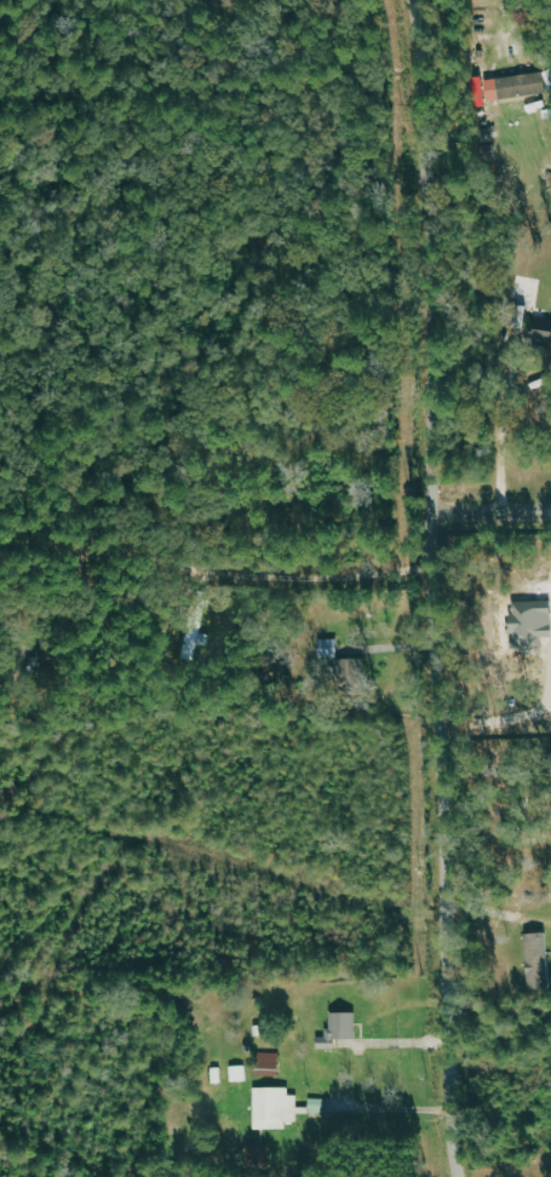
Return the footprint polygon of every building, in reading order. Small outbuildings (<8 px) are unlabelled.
[(482,81),(485,103),(545,93),(542,72),(482,81)] [(550,343),(550,323),(530,321),(528,341),(550,343)] [(207,633),(210,624),(199,621),(189,658),(202,662),(206,646),(214,647),(217,636),(207,633)] [(337,659),(338,639),(319,639),(319,659),(335,659),(335,684),(365,684),(365,659),(337,659)] [(549,989),(547,932),(525,933),(527,989),(549,989)] [(329,1012),(355,1012),(355,1039),(334,1039),(334,1049),(317,1049),(317,1037),(326,1037),(326,1028),(329,1028),(329,1012)] [(258,1076),(279,1077),(280,1053),(259,1053),(258,1076)] [(248,1066),(231,1066),(231,1082),(248,1082),(248,1066)] [(254,1087),(291,1087),(289,1095),(298,1095),(299,1107),(310,1107),(310,1098),(326,1098),(326,1113),(311,1113),(311,1114),(299,1114),(299,1121),(294,1121),(294,1125),(288,1125),(288,1121),(287,1121),(287,1130),(254,1130),(254,1087)]
